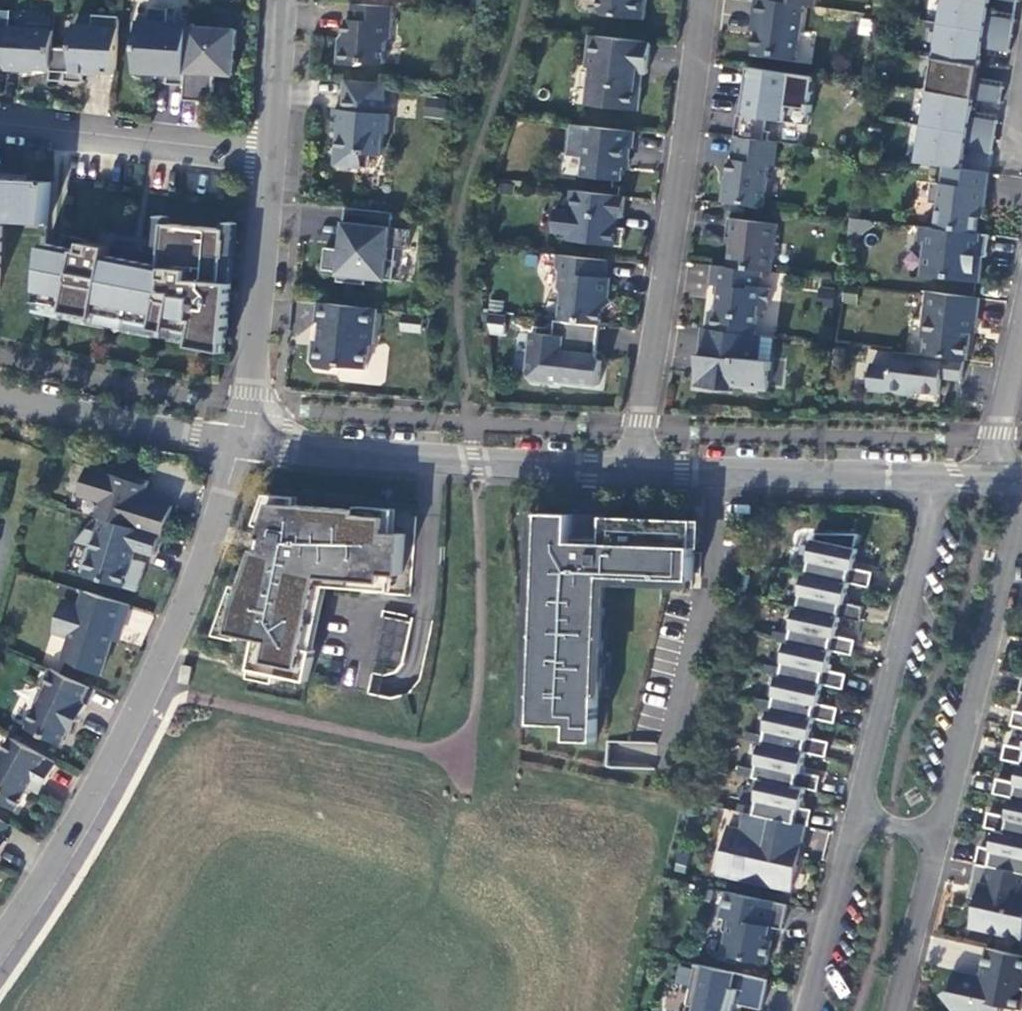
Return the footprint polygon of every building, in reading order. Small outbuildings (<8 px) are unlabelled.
[(600,9),(605,16),(645,21),(646,15),(648,0),(602,0),(600,9)] [(798,61),(805,6),(772,1),(763,0),(757,0),(755,18),(759,19),(754,54),(798,61)] [(917,163),(944,167),(963,170),(966,150),(993,154),(992,155),(994,155),(1000,121),(998,121),(998,122),(972,117),(975,100),(1002,105),(1005,88),(1003,87),(1003,88),(977,84),(983,49),(1009,53),(1009,54),(1011,54),(1016,20),(1015,20),(1015,21),(989,16),(992,0),(944,0),(917,163)] [(395,8),(353,5),(352,21),(347,21),(345,44),(340,49),(339,65),(361,67),(365,63),(386,65),(387,44),(393,40),(395,8)] [(191,27),(191,26),(176,25),(177,10),(152,8),(151,23),(136,22),(134,51),(139,51),(137,78),(161,79),(161,74),(170,75),(170,85),(187,86),(191,27)] [(100,73),(117,74),(121,18),(95,16),(94,28),(76,27),(74,50),(64,49),(62,73),(67,74),(67,83),(86,84),(86,75),(100,76),(100,73)] [(187,86),(186,101),(214,103),(216,75),(235,76),(236,61),(233,57),(233,51),(236,51),(238,30),(191,27),(187,86)] [(8,66),(7,71),(26,72),(26,69),(52,71),(54,49),(55,31),(10,28),(10,30),(0,30),(0,65),(8,66)] [(592,69),(588,106),(639,112),(642,88),(637,87),(639,73),(649,74),(652,43),(591,36),(588,64),(592,69)] [(54,49),(52,71),(52,82),(67,83),(67,74),(62,73),(64,49),(54,49)] [(816,78),(750,69),(743,116),(739,115),(736,137),(763,141),(766,120),(809,126),(810,113),(812,114),(816,78)] [(387,85),(347,81),(345,112),(336,111),(334,129),(342,130),(341,148),(338,148),(337,166),(364,169),(365,168),(359,167),(360,155),(366,155),(366,152),(376,153),(382,154),(382,156),(383,157),(385,135),(389,135),(391,115),(385,115),(387,85)] [(636,133),(572,126),(569,156),(586,158),(583,177),(623,182),(625,168),(630,169),(632,149),(634,150),(636,133)] [(763,141),(736,137),(733,160),(730,160),(727,188),(724,187),(722,203),(763,208),(769,166),(775,167),(778,143),(763,141)] [(963,170),(944,167),(942,184),(932,183),(930,204),(940,205),(937,229),(977,234),(981,207),(986,208),(990,174),(963,170)] [(2,282),(6,216),(49,218),(53,183),(0,180),(0,281),(2,282)] [(627,197),(573,191),(571,212),(557,210),(555,234),(570,236),(570,242),(624,248),(626,229),(618,228),(620,219),(625,219),(627,197)] [(395,214),(357,210),(353,241),(352,252),(343,251),(327,249),(325,271),(341,273),(340,283),(353,284),(367,286),(368,279),(395,282),(397,262),(390,261),(391,249),(409,251),(412,231),(393,229),(390,224),(394,220),(395,214)] [(778,225),(730,219),(727,239),(733,240),(730,268),(764,272),(773,273),(778,225)] [(165,243),(163,267),(111,258),(113,249),(87,244),(86,253),(47,245),(41,304),(69,309),(68,313),(99,319),(99,315),(157,326),(157,330),(171,333),(172,329),(196,333),(194,348),(213,351),(215,340),(229,343),(234,285),(226,284),(228,259),(230,259),(231,241),(229,240),(230,230),(161,224),(159,243),(165,243)] [(928,244),(924,277),(981,284),(984,257),(988,257),(991,236),(977,234),(937,229),(921,227),(919,243),(928,244)] [(352,252),(353,241),(344,239),(343,251),(352,252)] [(609,261),(559,256),(558,267),(562,273),(561,289),(564,294),(561,322),(601,326),(603,326),(605,309),(615,302),(611,296),(613,279),(607,278),(609,261)] [(730,268),(714,266),(712,286),(721,287),(717,314),(711,313),(709,330),(757,336),(760,306),(770,308),(772,289),(762,288),(764,272),(730,268)] [(981,299),(929,293),(924,333),(928,339),(926,356),(966,361),(968,361),(973,318),(978,318),(981,299)] [(379,310),(320,303),(318,323),(323,324),(321,342),(315,347),(313,363),(318,369),(338,371),(343,368),(368,370),(371,348),(376,344),(379,310)] [(555,336),(539,335),(537,353),(530,358),(529,374),(535,381),(559,384),(561,382),(568,383),(601,386),(603,362),(598,355),(601,326),(561,322),(557,321),(555,336)] [(704,329),(697,388),(723,391),(724,386),(769,391),(773,363),(759,361),(762,336),(757,336),(709,330),(704,329)] [(539,335),(533,334),(530,358),(537,353),(539,335)] [(926,356),(894,352),(892,367),(873,365),(869,390),(906,395),(912,392),(941,395),(943,378),(963,381),(966,361),(926,356)] [(124,479),(90,469),(82,496),(103,502),(98,517),(117,523),(162,537),(165,538),(174,508),(145,499),(151,482),(125,474),(124,479)] [(360,516),(360,511),(275,504),(263,539),(270,540),(267,553),(259,550),(238,607),(232,634),(259,640),(252,670),(309,683),(316,652),(307,649),(323,574),(335,575),(335,579),(385,583),(385,575),(403,576),(406,535),(389,534),(390,518),(360,516)] [(573,515),(543,515),(534,725),(571,726),(570,742),(598,743),(604,578),(694,581),(696,521),(605,518),(604,541),(572,540),(573,515)] [(90,548),(82,575),(139,592),(148,564),(134,560),(137,550),(156,556),(162,537),(117,523),(113,538),(100,533),(95,550),(90,548)] [(861,535),(818,534),(817,541),(816,540),(812,561),(813,562),(810,575),(807,574),(803,595),(804,596),(801,609),(799,608),(794,629),(795,629),(792,643),(790,642),(785,663),(786,663),(783,676),(781,676),(776,697),(778,697),(775,710),(772,710),(768,730),(769,731),(766,744),(763,744),(759,764),(760,765),(757,778),(763,779),(759,800),(760,801),(757,815),(808,827),(810,827),(814,811),(803,808),(807,789),(819,792),(822,776),(803,772),(807,753),(828,758),(831,742),(811,738),(815,719),(836,724),(839,709),(820,705),(824,685),(845,690),(848,674),(828,670),(832,651),(854,656),(856,640),(837,636),(841,618),(862,622),(865,606),(846,602),(850,583),(870,588),(871,588),(874,573),(855,569),(859,549),(857,549),(861,535)] [(56,634),(73,639),(66,660),(103,677),(114,641),(118,628),(125,630),(132,606),(87,592),(83,606),(82,607),(65,602),(56,634)] [(130,611),(131,633),(150,632),(149,610),(130,611)] [(374,666),(403,669),(408,619),(378,617),(374,666)] [(114,641),(121,643),(125,630),(118,628),(114,641)] [(194,668),(184,666),(180,684),(190,686),(194,668)] [(91,688),(51,669),(43,687),(47,688),(38,707),(32,710),(27,719),(29,725),(28,728),(64,745),(75,721),(80,723),(88,706),(84,704),(91,688)] [(1015,711),(1012,726),(1021,728),(1021,712),(1015,711)] [(0,760),(0,801),(10,807),(17,811),(35,779),(46,785),(58,763),(13,738),(3,754),(0,760)] [(606,766),(655,767),(656,742),(606,741),(606,766)] [(1006,744),(1003,760),(1021,764),(1016,783),(998,779),(994,794),(1013,798),(1008,817),(990,812),(986,828),(998,831),(993,849),(981,847),(977,863),(1021,873),(1021,748),(1006,744)] [(743,830),(729,827),(719,875),(794,891),(799,866),(793,865),(798,843),(804,844),(808,827),(757,815),(747,813),(743,830)] [(1,840),(10,824),(0,818),(0,843),(1,840)] [(977,863),(973,883),(986,886),(983,898),(980,897),(973,928),(1021,938),(1021,873),(977,863)] [(789,905),(727,892),(722,918),(726,919),(724,930),(727,935),(723,955),(769,965),(774,941),(770,941),(773,928),(784,930),(789,905)] [(989,949),(984,973),(986,978),(980,982),(977,976),(956,972),(953,987),(954,988),(944,995),(954,1010),(1002,1010),(1004,1006),(1021,1010),(1021,956),(989,949)] [(689,1006),(696,1007),(696,1010),(736,1010),(737,1005),(764,1010),(770,980),(698,965),(689,1006)]
